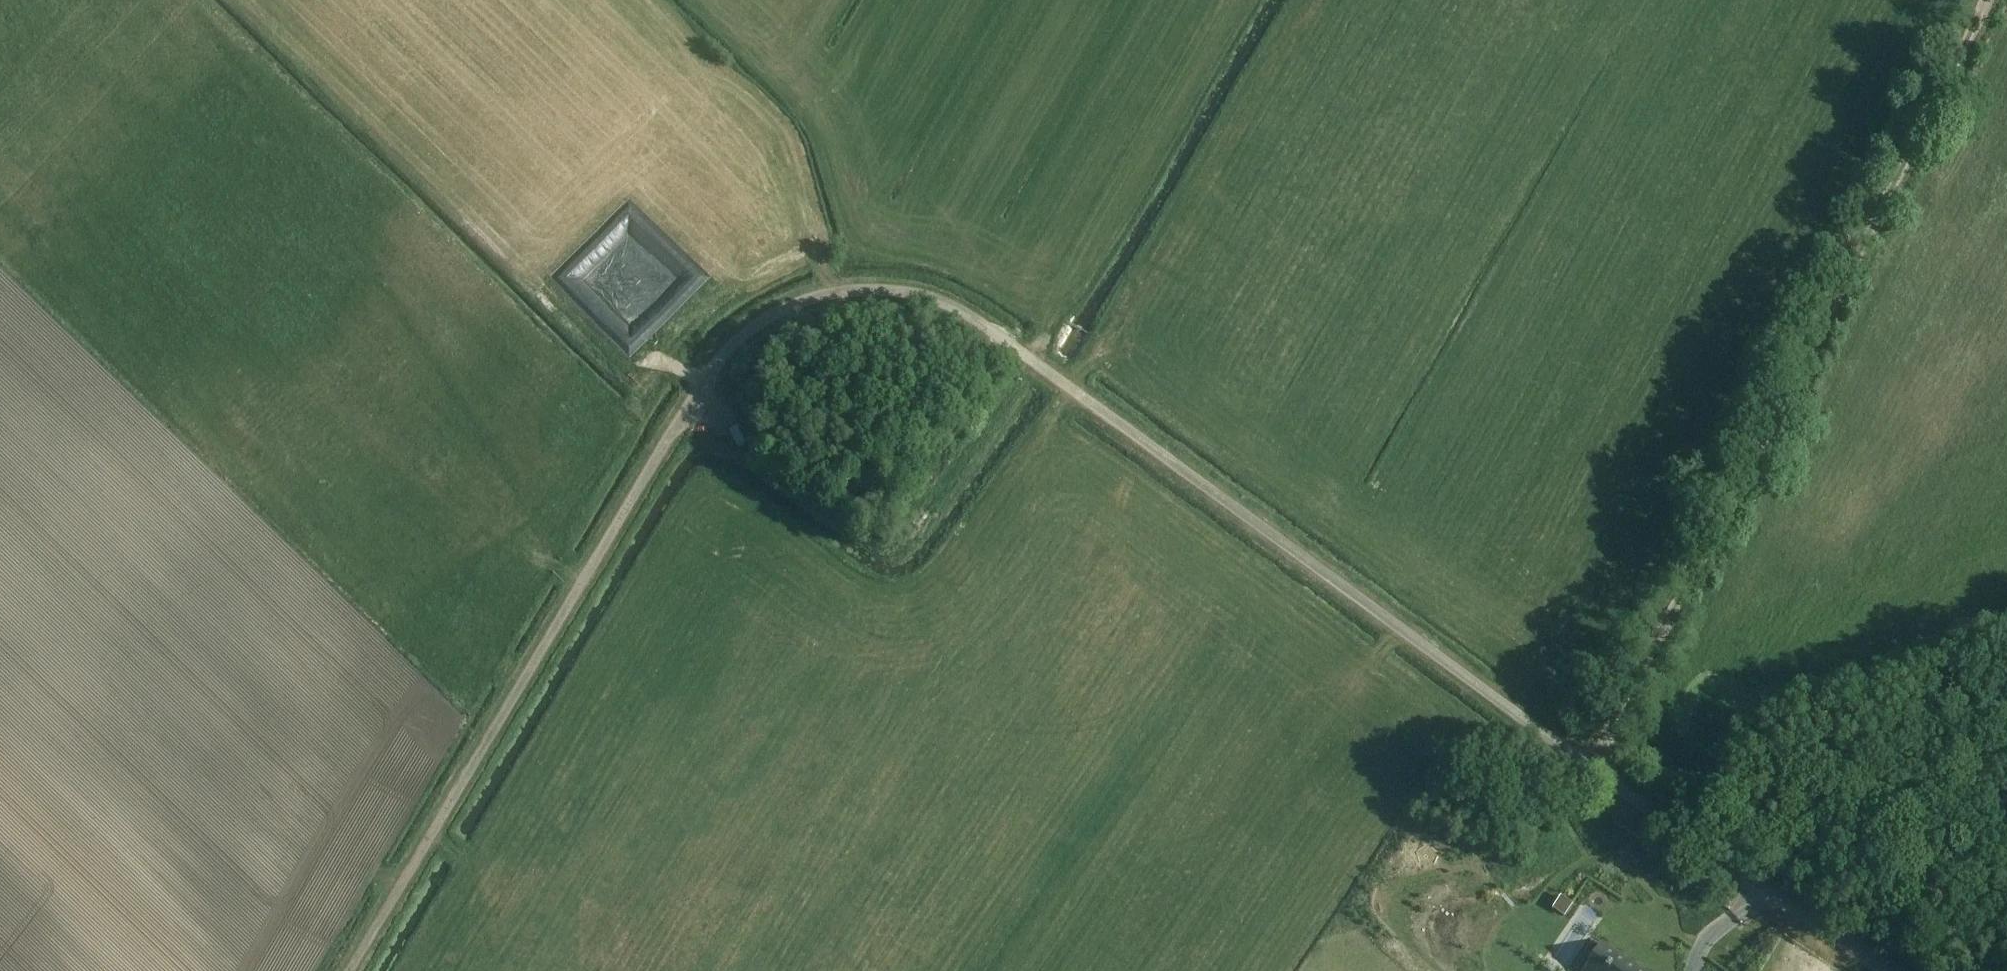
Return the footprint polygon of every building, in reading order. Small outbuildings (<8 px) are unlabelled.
[(634,376),(641,369),(627,356),(620,363),(634,376)] [(1553,909),(1564,916),(1571,905),(1560,898),(1553,909)] [(1601,945),(1583,970),(1640,970),(1601,945)]
